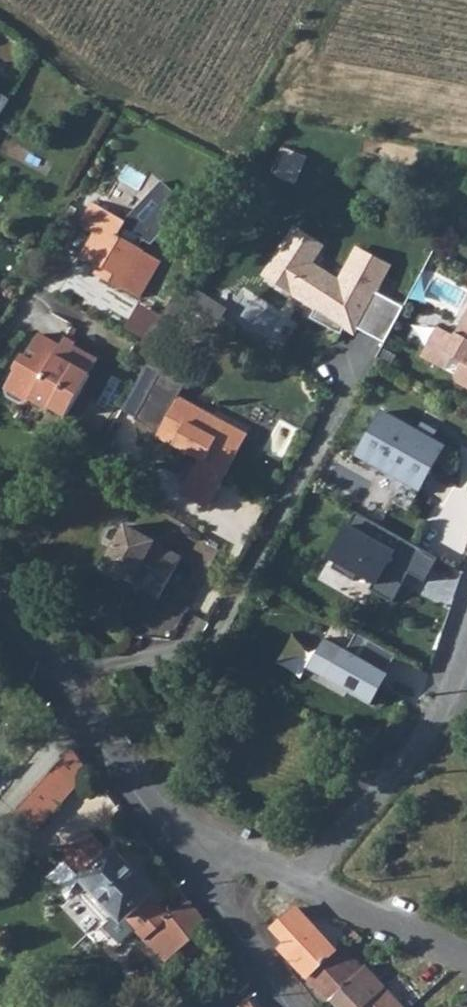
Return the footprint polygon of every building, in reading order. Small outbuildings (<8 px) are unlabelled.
[(13,100),(0,93),(0,120),(13,100)] [(290,147),(278,174),(298,183),(310,156),(290,147)] [(144,250),(119,235),(125,223),(127,221),(91,201),(78,223),(93,232),(81,253),(105,267),(102,276),(121,288),(122,287),(139,297),(161,262),(143,251),(144,250)] [(125,223),(119,235),(144,250),(151,238),(125,223)] [(374,294),(392,266),(355,245),(335,277),(313,263),(323,245),(290,223),(254,276),(309,310),(304,318),(348,341),(354,331),(379,342),(399,308),(374,294)] [(136,334),(62,290),(46,319),(67,330),(61,340),(40,329),(32,344),(38,347),(34,355),(28,352),(24,350),(17,364),(19,364),(9,383),(10,384),(9,385),(11,391),(23,397),(29,396),(29,395),(31,396),(32,394),(51,405),(53,403),(68,412),(93,370),(91,370),(100,355),(106,354),(120,361),(125,360),(137,339),(136,334)] [(456,335),(438,326),(423,354),(446,367),(452,356),(466,364),(466,313),(456,335)] [(38,347),(32,344),(28,352),(34,355),(38,347)] [(187,381),(163,368),(135,418),(159,432),(157,436),(177,446),(172,455),(194,467),(181,492),(208,508),(230,470),(225,467),(244,432),(179,396),(187,381)] [(386,413),(362,457),(425,490),(448,447),(386,413)] [(347,513),(318,560),(391,602),(403,574),(420,582),(433,559),(347,513)] [(95,567),(152,597),(175,554),(118,524),(95,567)] [(120,624),(174,642),(185,609),(149,597),(149,598),(131,592),(120,624)] [(366,704),(392,654),(351,634),(342,651),(320,639),(301,671),(366,704)] [(71,748),(14,810),(34,828),(39,826),(89,769),(85,768),(71,748)] [(329,761),(324,769),(331,773),(336,765),(329,761)] [(62,855),(84,878),(110,853),(88,830),(62,855)] [(103,927),(118,943),(132,930),(157,957),(158,956),(163,962),(205,924),(188,900),(169,917),(147,894),(148,892),(111,852),(110,853),(84,878),(82,879),(115,915),(103,927)] [(297,968),(327,1000),(329,999),(360,967),(337,945),(332,950),(306,923),(279,949),(297,968)] [(329,999),(336,1006),(361,1006),(383,987),(363,965),(360,967),(329,999)] [(383,987),(361,1006),(401,1006),(383,987)] [(236,1006),(254,1006),(246,996),(236,1006)]
